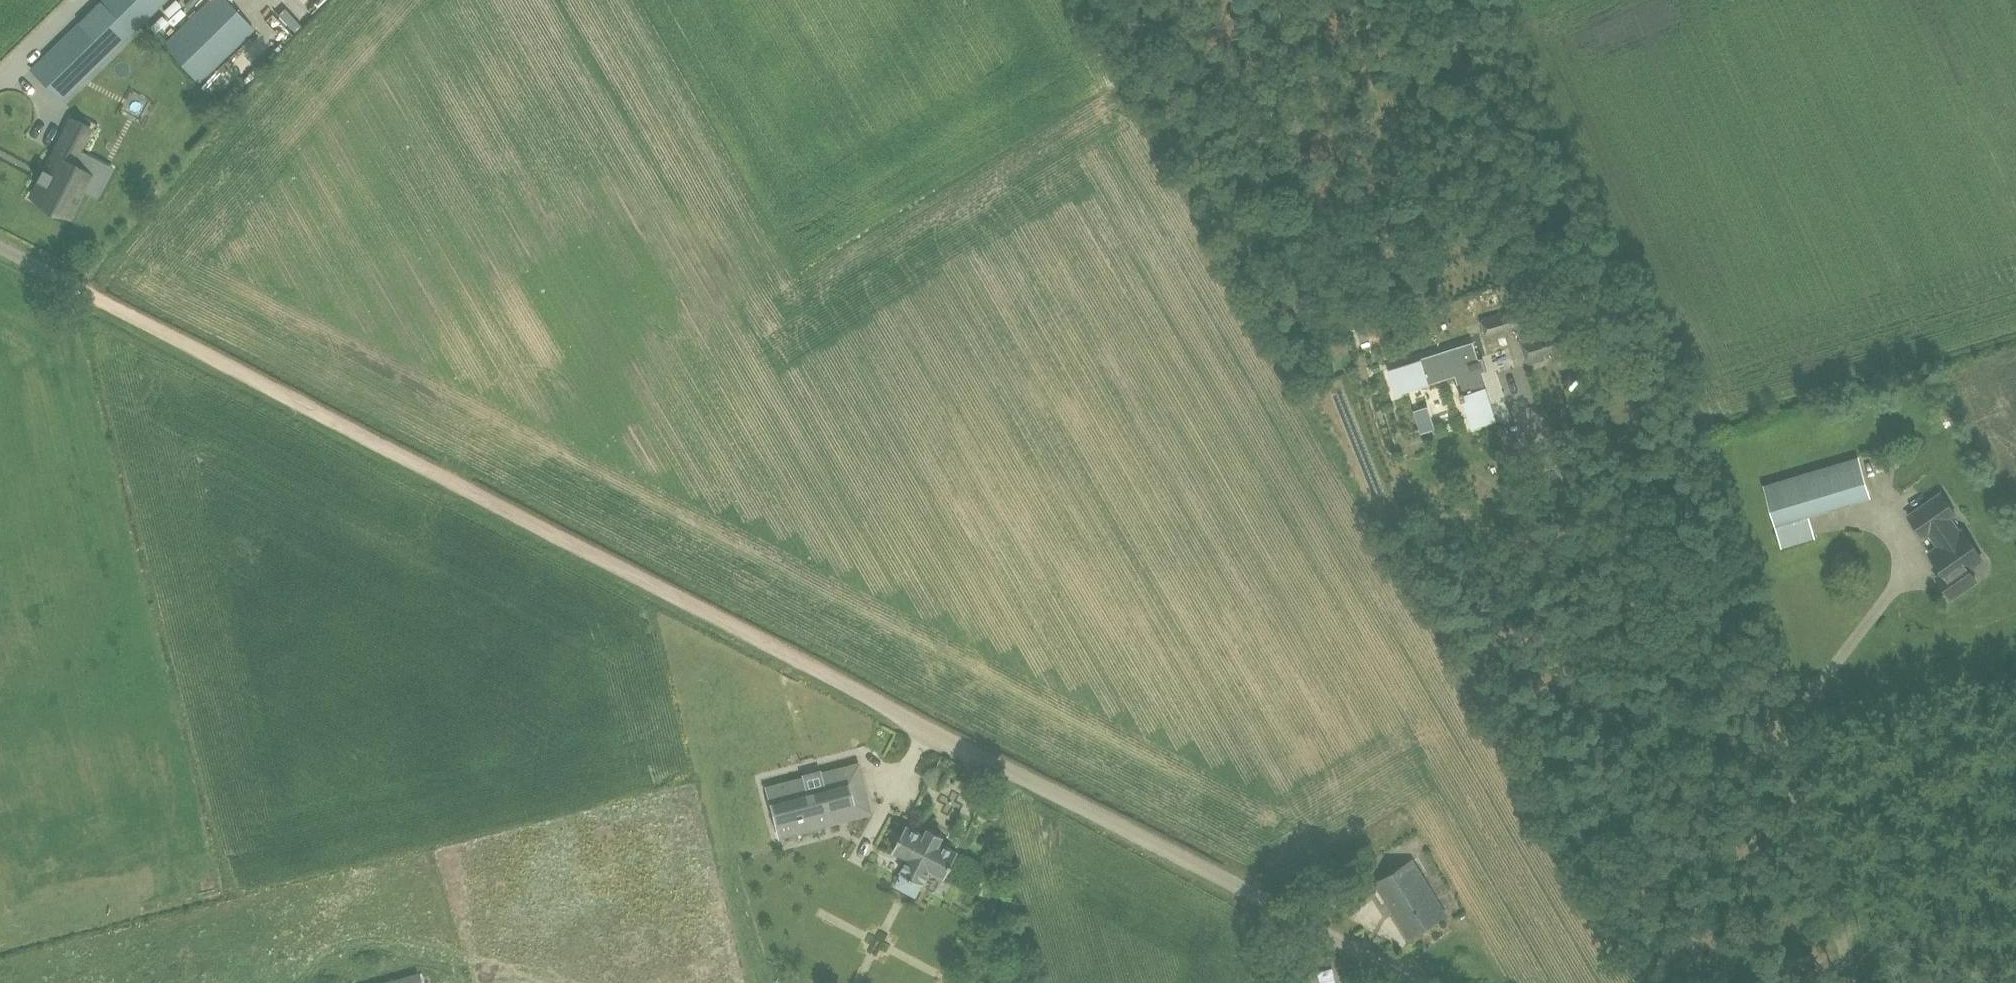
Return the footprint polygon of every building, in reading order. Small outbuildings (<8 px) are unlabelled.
[(46,55),(32,68),(56,93),(70,79),(77,87),(166,0),(102,0),(46,55)] [(222,61),(255,28),(229,0),(209,0),(164,44),(200,82),(222,61)] [(279,9),(289,0),(270,0),(279,9)] [(302,4),(315,16),(331,0),(305,0),(302,4)] [(89,128),(71,119),(45,169),(43,168),(37,180),(39,181),(31,196),(39,199),(69,215),(91,174),(70,164),(89,128)] [(1487,310),(1507,308),(1506,294),(1485,297),(1487,310)] [(1569,328),(1552,333),(1545,312),(1522,319),(1519,308),(1487,317),(1483,321),(1487,335),(1493,336),(1512,330),(1511,327),(1518,325),(1530,363),(1548,357),(1546,354),(1574,345),(1569,328)] [(1472,342),(1390,368),(1397,391),(1427,382),(1456,372),(1462,391),(1459,392),(1462,399),(1464,398),(1473,425),(1496,418),(1481,372),(1487,370),(1482,356),(1477,358),(1472,342)] [(1858,457),(1764,485),(1781,548),(1817,537),(1810,517),(1870,500),(1858,457)] [(1923,535),(1929,531),(1939,546),(1929,552),(1943,573),(1937,577),(1951,597),(1976,579),(1968,568),(1982,558),(1952,515),(1955,512),(1941,493),(1909,516),(1923,535)] [(766,787),(775,821),(829,807),(833,821),(871,811),(867,796),(852,800),(847,781),(843,782),(839,768),(821,772),(820,770),(802,775),(803,777),(766,787)] [(908,857),(901,871),(894,885),(916,896),(930,869),(945,876),(958,851),(939,842),(942,836),(928,828),(925,834),(906,825),(893,850),(908,857)] [(1376,882),(1409,937),(1447,914),(1414,859),(1376,882)]
